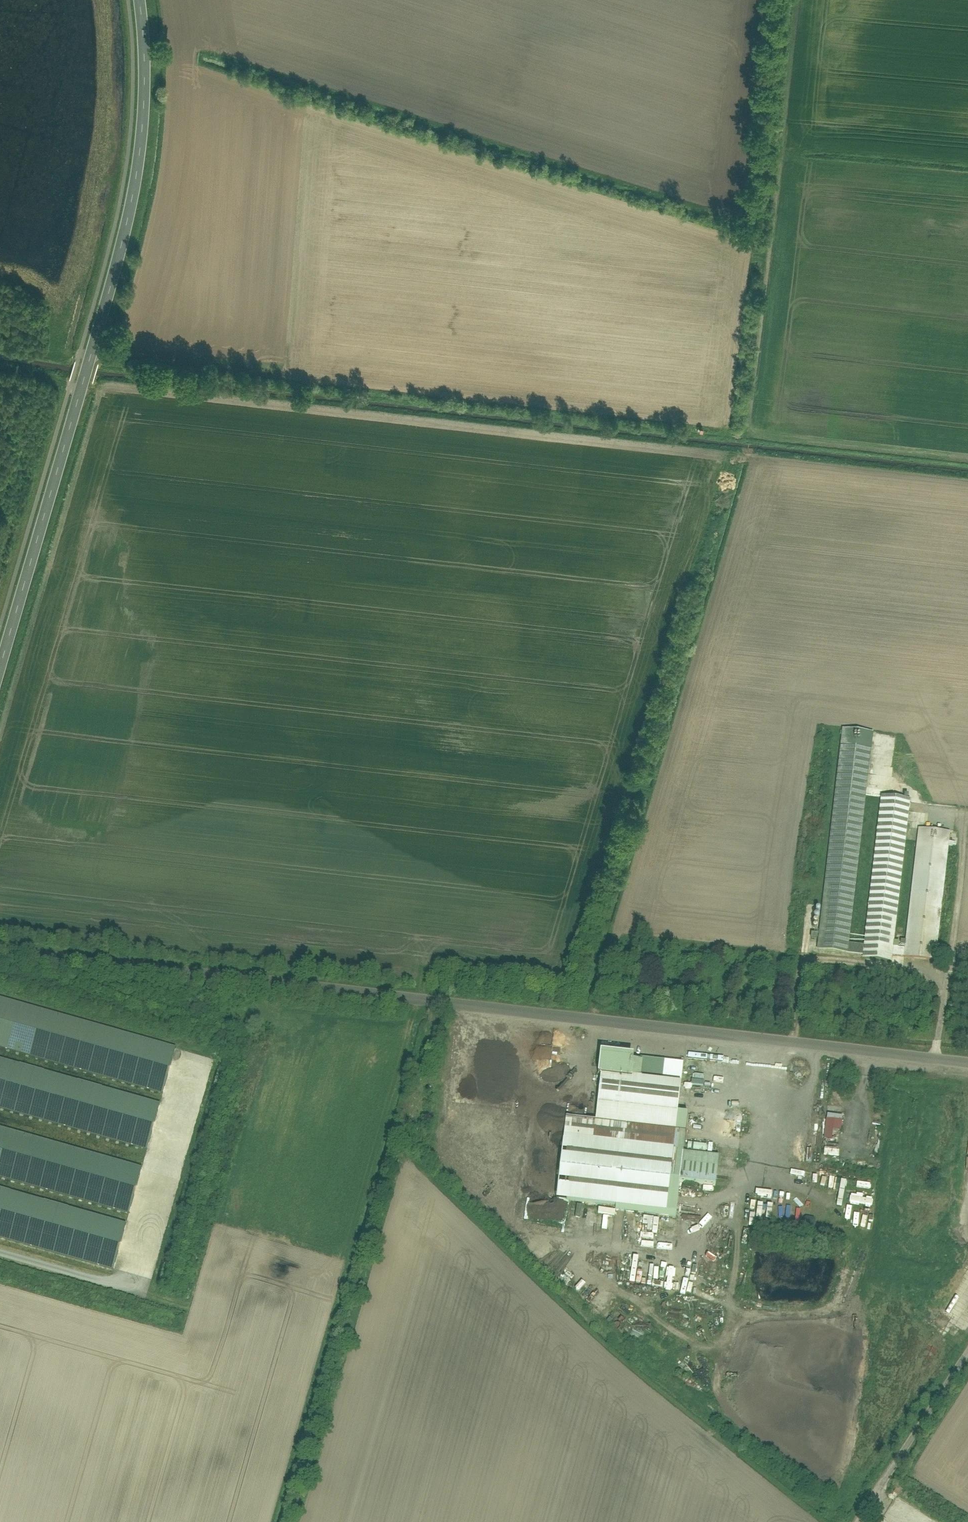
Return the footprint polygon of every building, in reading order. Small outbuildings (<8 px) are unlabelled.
[(870,733),(841,730),(819,948),(848,951),(849,943),(870,733)] [(893,961),(910,800),(878,796),(863,945),(862,952),(862,957),(893,961)] [(947,832),(918,829),(905,958),(934,961),(947,832)] [(863,945),(849,943),(848,951),(862,952),(863,945)] [(164,1094),(178,1046),(0,994),(0,1047),(164,1094)] [(629,1055),(597,1051),(595,1073),(599,1073),(627,1076),(629,1059),(629,1055)] [(146,1149),(160,1103),(0,1057),(0,1107),(146,1149)] [(681,1083),(684,1063),(640,1058),(640,1061),(638,1078),(680,1082),(681,1083)] [(638,1078),(640,1061),(629,1059),(627,1076),(638,1078)] [(599,1073),(594,1120),(683,1130),(685,1112),(676,1111),(680,1082),(638,1078),(627,1076),(599,1073)] [(826,1140),(836,1141),(837,1131),(844,1132),(845,1121),(847,1121),(847,1116),(829,1114),(826,1140)] [(594,1120),(566,1117),(556,1201),(674,1215),(677,1181),(681,1152),(683,1130),(594,1120)] [(131,1215),(145,1166),(0,1125),(0,1177),(131,1215)] [(681,1152),(677,1181),(716,1185),(719,1157),(681,1152)] [(842,1181),(840,1206),(847,1207),(850,1182),(842,1181)] [(113,1270),(126,1223),(0,1187),(0,1237),(113,1270)] [(751,1212),(757,1213),(760,1200),(753,1199),(751,1212)] [(765,1202),(765,1215),(775,1215),(775,1202),(765,1202)] [(580,1227),(582,1207),(575,1206),(573,1227),(580,1227)] [(638,1285),(643,1260),(638,1259),(632,1284),(638,1285)]
